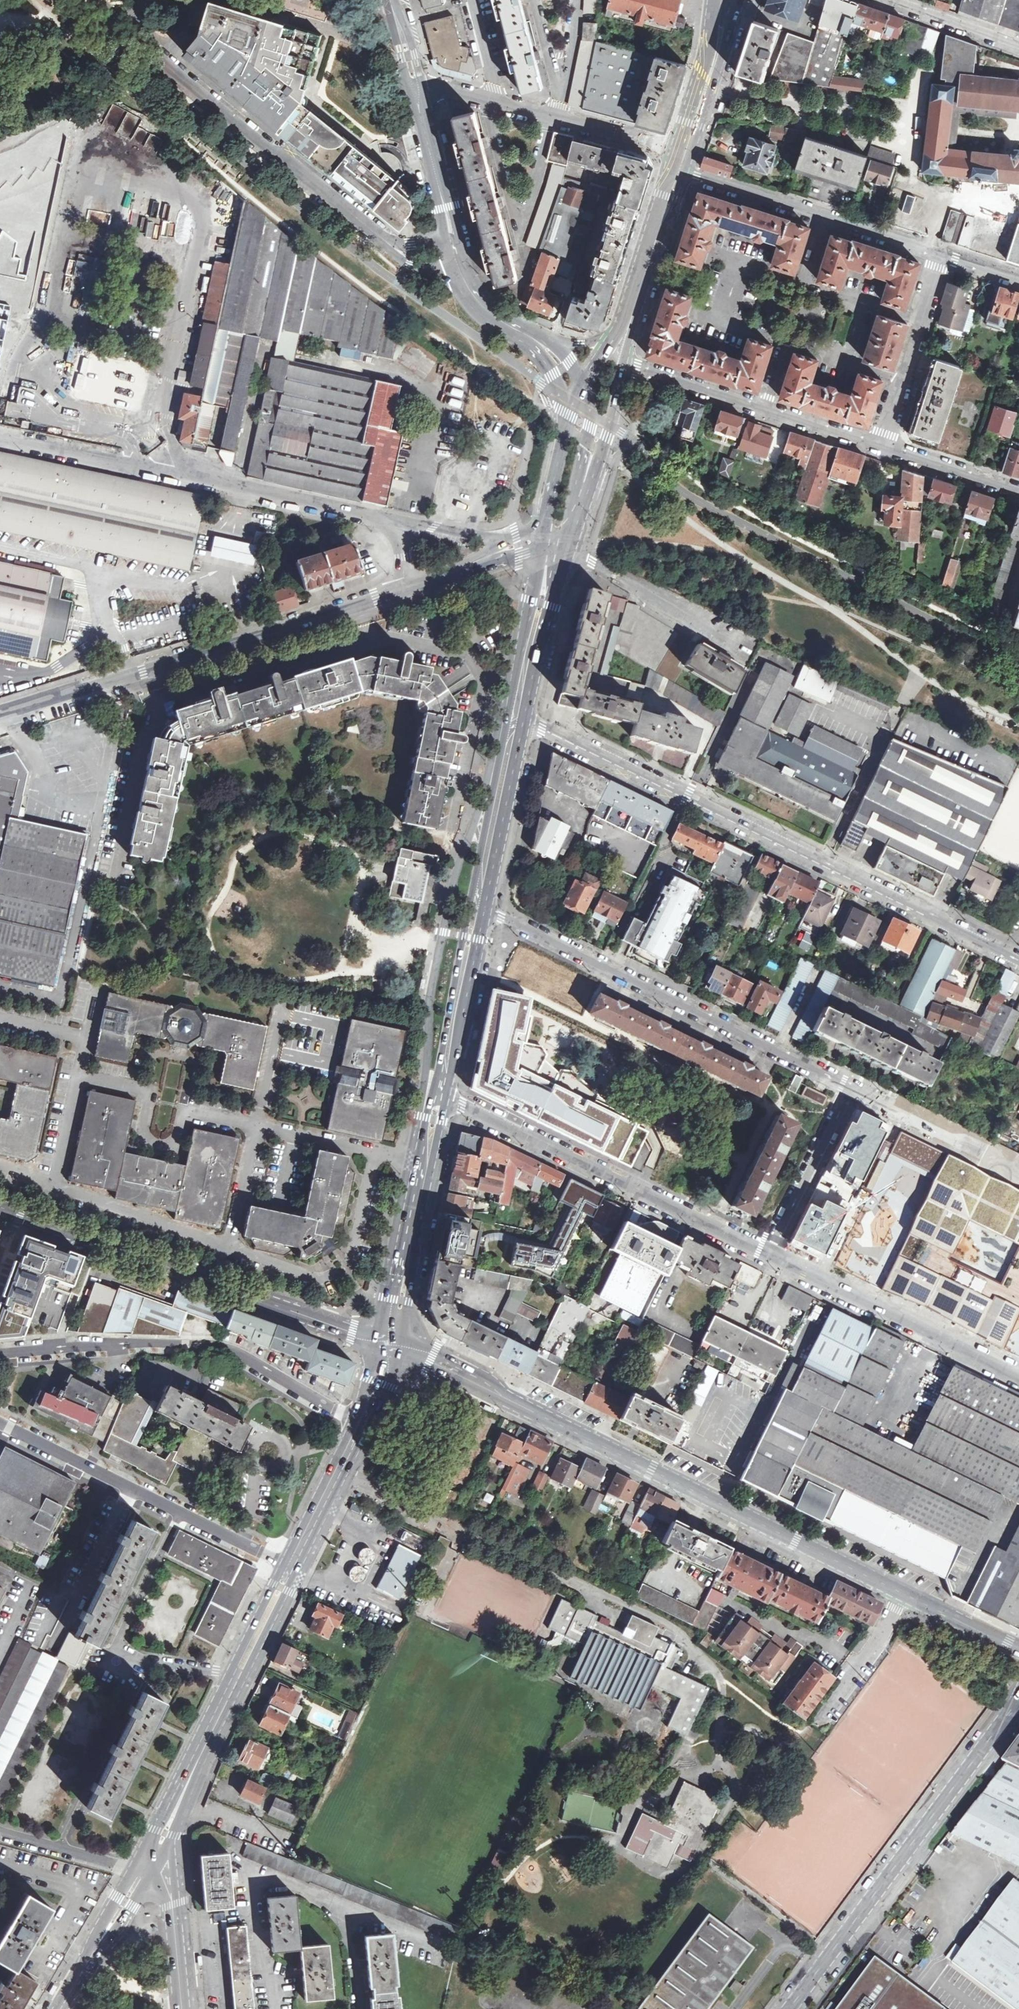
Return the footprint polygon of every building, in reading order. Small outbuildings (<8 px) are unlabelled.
[(402,229),(410,218),(408,217),(412,211),(414,208),(414,205),(413,202),(412,199),(395,185),(400,179),(391,171),(362,148),(333,125),(307,103),(303,100),(310,74),(311,74),(317,55),(323,35),(301,28),(211,0),(193,0),(193,2),(184,29),(183,29),(182,32),(194,36),(191,40),(186,46),(190,49),(186,54),(194,60),(193,60),(288,137),(402,229)] [(377,10),(382,9),(379,0),(374,0),(377,10)] [(521,93),(543,87),(536,60),(540,59),(539,54),(538,51),(534,52),(521,0),(494,0),(499,18),(502,17),(509,46),(506,47),(512,70),(516,70),(521,93)] [(584,12),(598,13),(599,0),(585,0),(584,12)] [(769,1),(766,9),(798,20),(806,0),(766,0),(769,1)] [(823,7),(818,24),(848,34),(851,25),(859,3),(850,0),(826,0),(823,7)] [(1000,24),(1007,0),(962,0),(959,8),(960,9),(986,19),(1000,24)] [(1000,24),(1011,28),(1018,31),(1018,0),(1007,0),(1000,24)] [(950,5),(937,1),(935,6),(948,11),(950,5)] [(882,36),(889,14),(884,12),(876,9),(859,3),(851,25),(882,36)] [(896,42),(904,19),(889,14),(882,36),(896,42)] [(443,67),(473,74),(477,70),(473,57),(469,56),(471,48),(460,44),(452,16),(425,23),(429,38),(435,60),(438,59),(439,62),(439,63),(440,64),(443,67)] [(761,81),(779,29),(754,20),(744,52),(742,57),(737,73),(761,81)] [(583,40),(596,41),(598,23),(595,23),(584,22),(583,40)] [(918,57),(919,52),(928,27),(920,25),(912,22),(902,51),(918,57)] [(818,24),(813,41),(802,84),(829,87),(835,70),(848,34),(818,24)] [(939,31),(928,27),(919,52),(930,56),(939,31)] [(788,32),(770,79),(802,84),(813,41),(788,32)] [(974,77),(975,67),(971,66),(973,43),(946,34),(942,62),(941,79),(945,79),(945,85),(954,86),(953,94),(960,94),(962,75),(974,77)] [(575,106),(583,108),(596,41),(583,40),(569,105),(575,106)] [(618,118),(637,123),(656,56),(596,41),(583,108),(618,118)] [(975,67),(983,67),(986,48),(973,43),(971,66),(975,67)] [(637,123),(657,129),(668,122),(676,100),(687,64),(656,56),(637,123)] [(835,70),(829,87),(862,92),(864,84),(846,81),(848,74),(835,70)] [(974,77),(962,75),(960,94),(959,104),(1017,111),(1018,111),(1018,82),(974,77)] [(1018,159),(1013,158),(1012,156),(954,149),(946,149),(953,94),(954,86),(945,85),(933,85),(922,171),(981,178),(1018,183),(1018,158),(1018,159)] [(960,94),(953,94),(946,149),(954,149),(958,110),(959,104),(960,94)] [(902,106),(903,98),(886,96),(887,104),(902,106)] [(959,104),(958,110),(1016,117),(1017,111),(959,104)] [(492,269),(496,284),(518,279),(513,261),(516,260),(514,252),(511,252),(499,208),(503,207),(500,199),(497,200),(484,148),(487,147),(485,139),(482,140),(474,112),(453,117),(459,140),(456,141),(458,150),(462,165),(465,164),(472,193),(469,194),(471,202),(475,217),(478,217),(486,245),(483,246),(485,256),(489,270),(492,269)] [(807,131),(772,125),(770,137),(804,142),(806,136),(807,131)] [(548,160),(567,165),(568,161),(574,137),(555,132),(548,160)] [(866,158),(867,156),(806,136),(804,142),(796,167),(858,187),(866,158)] [(574,137),(568,161),(607,171),(608,170),(625,174),(619,193),(564,177),(563,183),(562,186),(571,189),(572,187),(599,195),(609,198),(614,200),(641,208),(641,207),(639,207),(644,193),(646,193),(648,185),(654,168),(653,166),(648,157),(613,148),(574,137)] [(776,146),(750,138),(746,150),(749,151),(744,164),(767,172),(770,164),(772,165),(776,154),(774,153),(776,146)] [(894,155),(870,148),(867,156),(866,158),(871,160),(890,166),(894,155)] [(1014,148),(1011,152),(1012,156),(1013,158),(1018,159),(1018,158),(1018,149),(1014,148)] [(732,165),(705,157),(702,167),(711,170),(729,176),(732,165)] [(887,186),(893,167),(890,166),(871,160),(865,180),(867,181),(866,185),(883,190),(885,186),(887,186)] [(546,188),(526,244),(526,245),(539,250),(562,186),(563,183),(564,177),(567,168),(553,164),(546,188)] [(770,188),(777,191),(780,180),(773,178),(770,188)] [(213,216),(240,223),(245,201),(221,180),(213,216)] [(562,186),(539,250),(544,252),(560,258),(579,265),(595,215),(594,214),(598,200),(599,195),(572,187),(571,189),(562,186)] [(924,227),(933,197),(903,188),(894,219),(924,227)] [(757,239),(761,240),(763,239),(763,237),(780,243),(779,244),(773,265),(795,272),(802,251),(809,228),(788,221),(789,220),(766,212),(743,205),(743,206),(723,200),(700,193),(693,214),(692,213),(690,218),(690,219),(685,236),(681,246),(680,249),(681,249),(677,259),(700,266),(701,266),(707,248),(708,248),(711,246),(711,244),(712,242),(711,239),(710,239),(715,222),(717,222),(754,235),(754,236),(755,238),(757,239)] [(635,227),(641,208),(614,200),(613,205),(594,263),(592,271),(618,281),(622,270),(621,270),(627,251),(635,227)] [(281,232),(245,201),(240,223),(230,267),(203,396),(202,399),(191,449),(205,451),(231,334),(245,336),(255,286),(268,289),(281,232)] [(876,210),(872,222),(880,224),(881,220),(884,213),(876,210)] [(951,212),(942,240),(958,244),(967,217),(951,212)] [(1006,260),(1006,261),(1018,265),(1018,223),(1006,260)] [(398,330),(400,322),(383,311),(295,242),(281,232),(268,289),(255,286),(245,336),(259,339),(277,342),(280,331),(299,335),(300,329),(339,337),(338,345),(353,348),(353,352),(384,359),(391,360),(398,330)] [(912,287),(920,263),(899,256),(899,255),(876,248),(854,241),(853,242),(833,235),(826,257),(818,280),(841,287),(847,267),(848,265),(865,270),(864,272),(865,274),(868,275),(871,276),(873,275),(874,273),(890,278),(890,280),(883,301),(905,308),(912,287)] [(33,261),(35,247),(18,244),(16,257),(33,261)] [(544,252),(532,286),(535,287),(547,292),(560,258),(544,252)] [(16,338),(33,265),(0,257),(0,335),(16,338)] [(586,268),(592,271),(594,263),(592,263),(591,267),(586,266),(586,268)] [(230,267),(217,264),(191,386),(199,387),(199,390),(200,391),(199,393),(203,396),(230,267)] [(599,326),(602,317),(606,319),(608,313),(617,282),(618,282),(618,281),(592,271),(586,268),(581,266),(575,286),(581,288),(587,277),(588,278),(589,275),(593,276),(587,302),(574,298),(573,298),(566,319),(589,327),(590,323),(599,326)] [(941,323),(951,326),(949,331),(951,334),(964,339),(969,336),(975,315),(973,311),(968,309),(969,306),(963,304),(967,289),(949,284),(943,303),(947,304),(941,323)] [(556,295),(547,292),(535,287),(535,289),(529,305),(550,314),(555,297),(556,295)] [(1018,295),(1018,293),(1001,287),(993,311),(1012,317),(1018,295)] [(772,345),(750,338),(743,359),(742,361),(726,355),(726,354),(725,351),(723,351),(719,349),(717,351),(717,352),(679,340),(677,340),(682,323),(684,324),(686,323),(686,322),(687,320),(688,317),(688,316),(687,315),(685,314),(691,296),(668,288),(668,290),(667,291),(660,312),(657,322),(653,334),(655,334),(648,355),(669,362),(692,369),(691,370),(714,377),(737,384),(737,383),(758,390),(765,368),(772,345)] [(901,346),(908,324),(879,315),(872,337),(865,359),(893,368),(901,346)] [(245,336),(219,453),(227,463),(232,464),(259,339),(245,336)] [(81,353),(72,397),(138,410),(147,367),(81,353)] [(811,381),(817,360),(795,353),(788,375),(781,397),(802,404),(801,405),(825,413),(847,420),(847,419),(868,425),(876,401),(882,380),(860,373),(854,394),(853,396),(836,391),(837,389),(836,387),(833,386),(830,385),(828,386),(827,388),(810,382),(811,381)] [(923,391),(922,394),(951,403),(963,367),(934,357),(923,391)] [(390,489),(402,434),(390,431),(399,388),(388,385),(272,358),(247,477),(386,507),(390,489)] [(186,381),(187,372),(179,371),(178,380),(186,381)] [(922,394),(923,391),(916,388),(913,396),(921,398),(922,394)] [(951,403),(922,394),(921,398),(910,431),(939,441),(951,403)] [(181,441),(181,442),(184,447),(191,449),(202,399),(200,398),(200,400),(184,396),(180,418),(181,419),(186,421),(182,435),(181,441)] [(680,437),(693,441),(705,405),(685,398),(681,410),(688,412),(683,427),(680,437)] [(1018,420),(1018,414),(996,407),(989,428),(995,430),(993,437),(1008,441),(1014,421),(1018,422),(1018,420)] [(681,410),(677,425),(683,427),(688,412),(681,410)] [(722,410),(717,427),(737,435),(743,417),(722,410)] [(182,435),(186,421),(181,419),(177,434),(182,435)] [(751,424),(743,449),(766,456),(772,437),(759,432),(761,427),(751,424)] [(809,460),(815,440),(811,438),(793,433),(790,432),(787,442),(784,452),(803,458),(809,460)] [(689,453),(690,453),(693,441),(680,437),(677,446),(689,453)] [(829,477),(839,447),(827,444),(819,441),(815,440),(809,460),(806,469),(796,498),(818,507),(829,477)] [(1009,449),(1018,452),(1018,443),(1012,441),(1009,449)] [(729,476),(739,449),(729,446),(721,471),(721,472),(729,476)] [(841,448),(839,447),(829,477),(855,486),(860,473),(866,456),(857,453),(841,448)] [(1002,471),(1004,471),(1018,476),(1018,452),(1009,449),(1002,471)] [(0,453),(0,530),(189,571),(204,497),(204,496),(195,494),(195,495),(0,453)] [(866,456),(860,473),(874,477),(876,469),(879,460),(866,456)] [(806,469),(809,460),(803,458),(800,466),(806,469)] [(901,539),(919,540),(920,527),(923,494),(925,475),(922,474),(911,470),(904,468),(902,494),(902,498),(900,523),(899,538),(901,539)] [(711,476),(724,484),(729,476),(721,472),(721,471),(716,469),(711,476)] [(930,477),(925,475),(923,494),(929,495),(935,478),(930,477)] [(935,478),(929,495),(951,502),(956,485),(935,478)] [(972,490),(966,510),(988,518),(994,497),(972,490)] [(951,502),(929,495),(928,500),(949,506),(951,502)] [(900,523),(902,498),(898,497),(895,497),(885,496),(885,498),(881,498),(880,521),(900,523)] [(1012,503),(1008,517),(1016,519),(1018,510),(1018,505),(1016,504),(1012,503)] [(988,518),(966,510),(964,516),(986,523),(988,518)] [(255,546),(253,551),(257,552),(262,553),(266,535),(266,534),(263,534),(257,532),(255,546)] [(348,532),(330,538),(332,545),(341,543),(343,548),(326,554),(321,541),(317,542),(331,583),(361,573),(358,564),(348,532)] [(255,546),(215,537),(211,557),(253,566),(257,552),(253,551),(255,546)] [(313,544),(318,557),(296,564),(304,591),(331,583),(317,542),(313,544)] [(950,559),(947,567),(954,570),(957,561),(950,559)] [(47,662),(51,639),(63,642),(72,602),(60,599),(65,577),(0,563),(0,652),(47,662)] [(298,606),(292,587),(272,593),(278,612),(298,606)] [(634,724),(637,712),(639,705),(629,702),(628,705),(616,701),(617,697),(605,694),(603,698),(590,695),(591,692),(581,689),(584,677),(589,678),(592,665),(587,664),(591,650),(593,651),(596,643),(594,642),(597,630),(602,631),(605,618),(602,617),(608,595),(589,589),(583,612),(580,611),(577,623),(580,623),(570,660),(568,659),(564,671),(567,671),(558,704),(599,715),(599,717),(610,721),(611,718),(634,724)] [(625,613),(628,603),(629,600),(612,596),(609,608),(625,613)] [(639,609),(640,606),(628,603),(625,613),(621,629),(615,650),(649,669),(657,674),(675,684),(685,666),(733,694),(744,672),(724,660),(727,655),(721,651),(717,657),(697,645),(690,656),(686,654),(690,645),(689,645),(692,640),(639,609)] [(614,653),(615,650),(621,629),(613,627),(607,651),(614,653)] [(607,676),(614,653),(607,651),(601,674),(607,676)] [(351,663),(361,695),(371,692),(416,701),(424,714),(412,772),(445,779),(452,743),(459,744),(463,743),(464,741),(463,739),(462,736),(454,734),(455,729),(458,712),(453,711),(455,705),(447,694),(432,670),(412,666),(408,665),(409,658),(409,656),(407,655),(405,654),(403,655),(401,657),(400,664),(368,657),(351,663)] [(351,663),(350,659),(321,669),(293,678),(304,712),(361,695),(351,663)] [(790,677),(766,664),(717,764),(835,821),(860,770),(853,766),(861,751),(813,728),(812,730),(810,729),(808,732),(810,733),(805,745),(793,740),(790,744),(764,732),(790,677)] [(802,666),(792,689),(828,705),(838,682),(802,666)] [(645,684),(651,688),(657,674),(649,669),(645,684)] [(211,696),(213,703),(208,705),(177,714),(179,719),(172,722),(168,725),(165,727),(187,746),(304,712),(293,678),(279,682),(277,676),(275,674),(272,674),(270,675),(269,678),(271,684),(265,686),(221,700),(219,694),(218,692),(215,692),(213,692),(212,694),(211,696)] [(651,688),(718,727),(724,713),(675,684),(657,674),(651,688)] [(892,703),(841,681),(837,690),(888,712),(892,703)] [(644,686),(631,682),(627,697),(640,700),(644,686)] [(811,707),(789,696),(775,725),(797,736),(811,707)] [(691,754),(698,730),(680,724),(681,719),(662,714),(661,717),(654,714),(654,717),(637,712),(634,724),(630,736),(648,741),(648,742),(674,750),(674,749),(691,754)] [(187,746),(165,727),(163,730),(161,734),(159,740),(154,739),(150,758),(138,814),(131,846),(132,846),(130,855),(160,862),(161,857),(163,858),(187,746)] [(892,739),(892,738),(887,736),(875,760),(880,763),(892,739)] [(977,851),(1008,788),(892,739),(880,763),(879,765),(846,833),(843,839),(840,844),(855,852),(866,829),(888,839),(885,846),(943,874),(946,870),(964,879),(967,872),(971,863),(977,851)] [(53,988),(87,836),(17,820),(28,772),(15,752),(0,756),(0,976),(53,988)] [(575,764),(552,753),(545,785),(557,791),(568,768),(572,770),(575,764)] [(609,781),(591,772),(587,777),(572,770),(568,768),(557,791),(595,810),(609,781)] [(445,779),(412,772),(402,822),(435,829),(443,787),(445,779)] [(609,781),(595,810),(592,815),(655,846),(672,812),(609,781)] [(555,861),(558,854),(563,856),(574,835),(567,832),(561,828),(563,824),(556,820),(554,824),(548,821),(542,818),(536,831),(541,834),(535,844),(533,845),(532,849),(555,861)] [(713,864),(722,845),(679,825),(672,838),(673,839),(672,842),(690,850),(690,852),(713,864)] [(748,880),(753,870),(758,859),(723,842),(722,845),(713,864),(709,872),(744,889),(746,883),(748,880)] [(885,846),(874,868),(897,880),(901,882),(915,888),(918,890),(932,897),(943,874),(885,846)] [(390,896),(421,903),(428,873),(431,873),(434,874),(438,856),(433,856),(429,855),(400,848),(390,896)] [(781,865),(760,855),(758,859),(753,870),(773,880),(781,865)] [(987,870),(971,863),(967,872),(964,879),(963,880),(973,884),(969,892),(976,895),(984,898),(992,902),(1000,883),(984,875),(987,870)] [(773,898),(782,902),(787,892),(788,888),(796,873),(781,865),(773,880),(768,890),(767,893),(766,894),(773,898)] [(428,873),(421,903),(418,918),(421,919),(424,920),(433,877),(434,874),(431,873),(428,873)] [(788,888),(787,892),(809,903),(811,899),(816,888),(817,888),(819,884),(796,873),(788,888)] [(580,883),(592,889),(594,890),(598,881),(585,874),(580,883)] [(700,890),(675,877),(674,880),(670,878),(667,885),(664,883),(660,893),(644,926),(646,928),(637,947),(666,962),(676,942),(672,940),(688,907),(692,908),(696,899),(700,890)] [(581,912),(592,889),(580,883),(574,880),(571,888),(565,885),(558,901),(581,912)] [(750,885),(746,883),(744,889),(727,922),(741,929),(760,890),(750,885)] [(817,888),(816,888),(811,899),(809,903),(797,926),(814,934),(833,896),(817,888)] [(700,890),(696,899),(701,902),(706,892),(700,890)] [(624,903),(602,892),(590,917),(599,921),(595,928),(600,930),(604,923),(612,927),(624,903)] [(855,908),(851,906),(844,920),(848,921),(840,938),(864,950),(877,923),(853,911),(855,908)] [(883,941),(907,953),(917,931),(893,920),(883,941)] [(941,943),(933,939),(901,1006),(923,1017),(931,1000),(935,992),(955,950),(941,943)] [(955,950),(935,992),(946,996),(961,1002),(965,992),(944,983),(951,968),(955,969),(963,954),(955,950)] [(813,964),(801,958),(767,1025),(780,1031),(813,964)] [(720,994),(729,974),(707,963),(700,977),(708,981),(704,990),(710,992),(711,989),(720,994)] [(831,990),(838,976),(825,970),(792,1038),(805,1044),(812,1031),(823,1007),(831,990)] [(1006,971),(997,989),(1004,993),(1013,975),(1006,971)] [(751,984),(729,974),(720,994),(741,1004),(751,984)] [(901,1006),(838,976),(831,990),(915,1030),(913,1035),(944,1050),(950,1037),(920,1022),(923,1017),(901,1006)] [(779,992),(758,982),(747,1007),(759,1013),(766,1016),(779,992)] [(616,1004),(588,990),(579,1008),(758,1095),(767,1077),(749,1069),(751,1065),(743,1061),(741,1065),(707,1048),(709,1044),(701,1040),(699,1044),(665,1028),(668,1024),(660,1020),(658,1024),(624,1008),(626,1003),(618,999),(616,1004)] [(204,1013),(202,1014),(197,1007),(181,1003),(172,1008),(171,1006),(108,992),(94,1056),(128,1063),(133,1036),(138,1033),(164,1039),(166,1037),(171,1045),(180,1046),(188,1048),(194,1043),(196,1045),(202,1047),(222,1052),(226,1057),(220,1084),(253,1091),(260,1059),(267,1027),(210,1014),(204,1013)] [(931,1000),(942,1004),(946,996),(935,992),(931,1000)] [(994,993),(970,1041),(968,1046),(990,1057),(997,1060),(1018,1016),(1018,1014),(1001,1005),(1004,998),(994,993)] [(951,1012),(931,1005),(925,1020),(971,1035),(978,1021),(962,1015),(964,1010),(961,1009),(959,1012),(952,1010),(951,1012)] [(837,1014),(823,1007),(812,1031),(833,1041),(856,1052),(884,1066),(906,1076),(926,1086),(937,1064),(921,1056),(921,1054),(915,1051),(915,1052),(895,1043),(883,1036),(883,1035),(877,1032),(876,1033),(868,1029),(844,1017),(845,1016),(838,1013),(837,1014)] [(515,1023),(486,1013),(472,1081),(477,1093),(606,1156),(626,1121),(570,1084),(521,1051),(515,1023)] [(341,1066),(338,1083),(327,1130),(382,1142),(392,1095),(395,1078),(406,1031),(351,1019),(341,1066)] [(955,1033),(952,1038),(968,1046),(970,1041),(955,1033)] [(952,1038),(950,1037),(944,1050),(937,1064),(926,1086),(920,1100),(930,1105),(938,1088),(967,1103),(990,1057),(968,1046),(952,1038)] [(15,1082),(50,1090),(56,1063),(51,1056),(33,1053),(34,1054),(31,1054),(30,1059),(23,1057),(24,1053),(22,1051),(22,1050),(3,1046),(0,1048),(0,1080),(15,1084),(15,1082)] [(33,1053),(22,1050),(22,1051),(24,1053),(23,1057),(30,1059),(31,1054),(34,1054),(33,1053)] [(802,1078),(796,1075),(789,1090),(795,1093),(802,1078)] [(395,1078),(392,1095),(398,1096),(400,1088),(402,1079),(395,1078)] [(43,1121),(41,1121),(42,1113),(45,1114),(50,1090),(15,1082),(15,1084),(17,1084),(9,1120),(0,1118),(0,1155),(25,1161),(36,1153),(43,1121)] [(802,1097),(824,1104),(827,1094),(805,1087),(802,1097)] [(125,1153),(129,1132),(136,1101),(90,1091),(81,1131),(82,1132),(82,1135),(84,1136),(89,1137),(87,1144),(81,1143),(79,1144),(79,1146),(77,1146),(71,1176),(72,1177),(75,1182),(75,1183),(116,1191),(125,1153)] [(890,1125),(857,1108),(835,1152),(870,1170),(881,1144),(890,1125)] [(799,1125),(780,1116),(736,1207),(754,1216),(799,1125)] [(185,1166),(176,1212),(174,1220),(215,1228),(215,1227),(220,1224),(222,1224),(222,1223),(225,1206),(223,1206),(223,1204),(220,1200),(218,1200),(220,1193),(223,1195),(225,1194),(226,1192),(228,1192),(238,1144),(234,1137),(194,1129),(185,1166)] [(81,1131),(77,1146),(79,1146),(79,1144),(81,1143),(87,1144),(89,1137),(84,1136),(82,1135),(82,1132),(81,1131)] [(478,1157),(482,1138),(472,1135),(461,1132),(456,1152),(457,1152),(478,1157)] [(902,1133),(893,1153),(884,1169),(928,1190),(882,1287),(945,1316),(1003,1346),(1018,1310),(1018,1190),(902,1133)] [(503,1182),(509,1149),(491,1139),(486,1138),(482,1138),(478,1157),(480,1157),(481,1158),(482,1158),(489,1160),(485,1178),(503,1182)] [(535,1174),(540,1164),(529,1159),(509,1149),(503,1182),(499,1202),(508,1204),(510,1194),(508,1193),(512,1174),(518,1177),(522,1168),(535,1174)] [(245,1229),(243,1236),(246,1237),(251,1238),(255,1245),(254,1249),(284,1255),(297,1248),(298,1249),(300,1252),(298,1257),(304,1259),(318,1250),(319,1249),(319,1250),(321,1252),(326,1249),(334,1244),(330,1238),(330,1237),(343,1229),(355,1173),(352,1172),(347,1164),(346,1164),(348,1157),(318,1150),(306,1205),(303,1217),(291,1215),(250,1205),(246,1222),(246,1223),(246,1224),(245,1229)] [(455,1164),(453,1172),(476,1177),(477,1176),(480,1157),(478,1157),(457,1152),(455,1164)] [(125,1153),(116,1191),(115,1199),(138,1204),(138,1202),(140,1203),(142,1201),(143,1196),(145,1197),(151,1198),(149,1203),(150,1205),(152,1206),(152,1207),(176,1212),(185,1166),(125,1153)] [(673,1156),(658,1183),(670,1191),(686,1163),(673,1156)] [(833,1157),(818,1186),(853,1203),(868,1174),(833,1157)] [(562,1194),(569,1179),(555,1171),(540,1164),(535,1174),(531,1190),(539,1192),(543,1178),(558,1185),(555,1191),(562,1194)] [(451,1183),(450,1190),(467,1193),(468,1191),(465,1191),(466,1184),(475,1186),(475,1189),(478,1190),(477,1192),(479,1193),(480,1187),(497,1191),(497,1193),(498,1194),(498,1196),(492,1195),(491,1201),(498,1203),(499,1202),(503,1182),(485,1178),(477,1176),(476,1177),(453,1172),(451,1183)] [(558,1286),(603,1195),(585,1186),(569,1179),(562,1194),(546,1226),(542,1234),(536,1262),(539,1264),(533,1279),(556,1291),(558,1286)] [(815,1191),(792,1239),(825,1255),(849,1207),(815,1191)] [(228,1192),(226,1192),(225,1194),(223,1195),(220,1193),(218,1200),(220,1200),(223,1204),(223,1206),(225,1206),(227,1198),(228,1192)] [(447,1206),(445,1213),(469,1218),(471,1210),(469,1210),(470,1203),(467,1202),(468,1199),(474,1201),(475,1198),(468,1196),(467,1197),(449,1193),(447,1206)] [(142,1201),(140,1203),(138,1202),(138,1204),(152,1207),(152,1206),(150,1205),(149,1203),(151,1198),(145,1197),(143,1196),(142,1201)] [(612,1229),(623,1207),(616,1204),(616,1203),(613,1202),(610,1200),(609,1203),(602,1200),(593,1220),(612,1229)] [(306,1205),(291,1215),(303,1217),(306,1205)] [(469,1218),(445,1213),(442,1225),(439,1243),(435,1260),(458,1265),(462,1266),(465,1254),(477,1256),(485,1222),(469,1218)] [(546,1226),(536,1221),(534,1232),(542,1234),(546,1226)] [(672,1246),(679,1232),(658,1222),(656,1221),(654,1221),(647,1222),(639,1224),(633,1227),(623,1222),(610,1248),(620,1254),(600,1294),(638,1313),(658,1273),(664,1275),(671,1261),(677,1248),(672,1246)] [(24,1235),(0,1301),(0,1338),(24,1336),(43,1284),(80,1296),(93,1259),(24,1235)] [(733,1276),(739,1265),(721,1256),(723,1253),(712,1248),(702,1243),(700,1246),(683,1237),(677,1248),(671,1261),(688,1269),(685,1275),(707,1286),(710,1280),(727,1288),(733,1276)] [(321,1252),(324,1257),(330,1253),(337,1248),(334,1244),(326,1249),(321,1252)] [(456,1278),(458,1265),(435,1260),(429,1292),(427,1299),(428,1300),(429,1300),(450,1304),(455,1283),(456,1283),(457,1278),(456,1278)] [(754,1286),(761,1272),(750,1267),(740,1262),(739,1265),(733,1276),(754,1286)] [(510,1296),(500,1316),(512,1322),(517,1313),(522,1303),(533,1280),(479,1269),(476,1283),(511,1289),(510,1296)] [(226,1327),(233,1309),(232,1309),(178,1290),(172,1307),(118,1288),(118,1291),(95,1283),(82,1322),(78,1332),(179,1335),(187,1313),(226,1327)] [(806,1311),(813,1297),(801,1291),(789,1285),(782,1300),(806,1311)] [(566,1296),(569,1291),(558,1286),(556,1291),(565,1296),(566,1296)] [(324,1301),(313,1296),(311,1300),(322,1305),(324,1301)] [(529,1375),(551,1386),(560,1366),(589,1307),(566,1296),(565,1296),(536,1353),(526,1374),(529,1375)] [(722,1307),(726,1301),(722,1299),(699,1346),(698,1347),(733,1363),(748,1332),(717,1317),(722,1307)] [(450,1304),(429,1300),(428,1307),(432,1317),(437,1328),(444,1331),(454,1312),(453,1309),(454,1308),(452,1304),(450,1304)] [(517,1313),(538,1324),(543,1313),(522,1303),(517,1313)] [(740,1479),(945,1578),(960,1547),(974,1554),(1004,1495),(1018,1502),(1018,1399),(953,1366),(912,1452),(861,1427),(896,1354),(904,1337),(877,1323),(874,1328),(865,1323),(834,1308),(804,1368),(794,1363),(763,1424),(766,1426),(740,1479)] [(226,1328),(245,1335),(248,1340),(285,1353),(284,1357),(289,1359),(291,1355),(308,1361),(305,1370),(347,1385),(354,1363),(313,1348),(316,1340),(299,1333),(246,1314),(233,1309),(226,1327),(226,1328)] [(619,1319),(638,1326),(642,1318),(623,1310),(619,1319)] [(454,1312),(444,1331),(443,1333),(455,1339),(494,1358),(505,1337),(485,1328),(486,1326),(481,1323),(480,1325),(454,1313),(454,1312)] [(699,1346),(643,1319),(636,1331),(648,1337),(657,1341),(671,1348),(692,1359),(696,1351),(698,1347),(699,1346)] [(589,1404),(618,1419),(619,1417),(627,1400),(611,1392),(608,1392),(608,1390),(636,1331),(622,1324),(593,1383),(584,1402),(589,1404)] [(765,1394),(794,1335),(789,1333),(782,1348),(748,1332),(733,1363),(728,1372),(733,1375),(737,1366),(746,1370),(740,1382),(765,1394)] [(507,1364),(526,1374),(536,1353),(505,1337),(494,1358),(507,1364)] [(648,1337),(636,1362),(644,1366),(657,1341),(648,1337)] [(638,1378),(653,1385),(671,1348),(657,1341),(644,1366),(638,1378)] [(704,1365),(708,1357),(696,1351),(692,1359),(696,1361),(704,1365)] [(132,1386),(132,1392),(136,1392),(145,1392),(146,1386),(148,1386),(148,1379),(151,1380),(151,1373),(154,1373),(154,1367),(156,1367),(156,1360),(143,1360),(143,1366),(140,1366),(140,1373),(137,1373),(137,1379),(135,1379),(134,1386),(132,1386)] [(696,1361),(693,1367),(704,1372),(707,1366),(704,1365),(696,1361)] [(571,1395),(584,1402),(593,1383),(560,1366),(551,1386),(558,1389),(571,1395)] [(718,1371),(707,1366),(704,1372),(680,1420),(677,1425),(670,1439),(681,1445),(718,1371)] [(105,1442),(124,1403),(71,1377),(64,1391),(53,1386),(49,1394),(49,1395),(43,1393),(35,1409),(49,1415),(105,1442)] [(206,1477),(223,1444),(228,1446),(235,1450),(247,1427),(247,1426),(247,1425),(246,1425),(245,1424),(240,1422),(235,1419),(242,1405),(207,1388),(201,1401),(168,1385),(156,1410),(189,1427),(176,1454),(173,1460),(177,1462),(206,1477)] [(35,1409),(43,1393),(49,1395),(49,1394),(40,1390),(35,1400),(32,1406),(35,1409)] [(129,1394),(124,1403),(105,1442),(101,1450),(161,1480),(160,1482),(166,1485),(175,1465),(169,1462),(174,1453),(171,1451),(166,1461),(156,1456),(157,1454),(151,1451),(150,1453),(146,1451),(147,1449),(141,1446),(140,1448),(131,1444),(144,1417),(151,1402),(135,1394),(134,1396),(129,1394)] [(627,1400),(619,1417),(636,1426),(669,1442),(670,1439),(677,1425),(680,1420),(630,1395),(627,1400)] [(484,1407),(493,1412),(495,1408),(486,1403),(484,1407)] [(464,1410),(438,1464),(453,1472),(452,1474),(462,1479),(489,1423),(464,1410)] [(488,1456),(491,1457),(509,1421),(506,1419),(505,1419),(504,1420),(503,1422),(488,1456)] [(491,1457),(490,1458),(510,1468),(527,1430),(521,1427),(520,1426),(515,1424),(514,1424),(509,1421),(491,1457)] [(540,1465),(552,1442),(529,1431),(518,1455),(540,1465)] [(22,1457),(4,1448),(0,1456),(0,1500),(22,1457)] [(22,1457),(0,1500),(0,1532),(21,1543),(40,1552),(75,1484),(22,1457)] [(550,1479),(550,1480),(570,1489),(570,1488),(580,1468),(560,1459),(550,1479)] [(572,1487),(583,1493),(587,1485),(595,1489),(605,1468),(585,1459),(572,1487)] [(502,1489),(515,1495),(526,1471),(513,1465),(510,1471),(502,1489)] [(502,1489),(510,1471),(505,1468),(496,1486),(502,1489)] [(542,1490),(548,1478),(539,1474),(533,1486),(542,1490)] [(616,1474),(607,1492),(628,1502),(637,1484),(616,1474)] [(630,1529),(640,1534),(643,1526),(657,1532),(654,1539),(658,1540),(656,1545),(660,1547),(661,1544),(672,1521),(675,1513),(679,1505),(648,1489),(640,1506),(630,1527),(630,1529)] [(596,1516),(605,1498),(589,1491),(581,1509),(596,1516)] [(630,1527),(640,1506),(632,1502),(621,1523),(630,1527)] [(476,1513),(474,1518),(486,1524),(489,1519),(476,1513)] [(153,1531),(132,1520),(125,1536),(120,1534),(116,1542),(121,1544),(106,1574),(101,1572),(97,1580),(102,1582),(86,1612),(83,1610),(79,1618),(83,1620),(76,1635),(69,1632),(57,1657),(75,1666),(87,1641),(96,1646),(153,1531)] [(661,1544),(667,1546),(667,1548),(712,1569),(712,1567),(718,1570),(729,1549),(672,1521),(661,1544)] [(1005,1552),(995,1547),(966,1604),(996,1618),(1018,1629),(1018,1524),(1005,1552)] [(221,1580),(231,1585),(238,1570),(242,1562),(241,1562),(180,1531),(169,1554),(221,1580)] [(438,1541),(439,1541),(441,1542),(431,1562),(438,1566),(440,1561),(447,1547),(448,1545),(450,1541),(447,1540),(442,1537),(440,1536),(438,1541)] [(399,1544),(397,1547),(398,1547),(377,1589),(398,1599),(421,1555),(399,1544)] [(356,1554),(356,1561),(362,1566),(369,1565),(374,1560),(373,1553),(368,1548),(360,1549),(356,1554)] [(779,1574),(729,1549),(718,1570),(715,1577),(716,1577),(733,1586),(739,1589),(766,1602),(768,1598),(779,1574)] [(649,1569),(656,1572),(661,1561),(654,1557),(649,1569)] [(221,1580),(211,1603),(234,1614),(244,1593),(256,1569),(242,1562),(238,1570),(231,1585),(221,1580)] [(345,1572),(346,1579),(352,1583),(359,1583),(363,1577),(363,1570),(357,1565),(350,1566),(345,1572)] [(796,1582),(779,1574),(768,1598),(788,1608),(786,1610),(794,1615),(796,1612),(816,1622),(822,1611),(826,1602),(828,1598),(796,1582)] [(828,1598),(826,1602),(871,1624),(881,1603),(859,1592),(836,1581),(833,1588),(828,1598)] [(692,1625),(699,1611),(643,1584),(636,1597),(692,1625)] [(733,1586),(728,1596),(734,1599),(739,1589),(733,1586)] [(705,1632),(722,1595),(710,1589),(699,1611),(692,1625),(705,1632)] [(578,1607),(561,1599),(548,1628),(565,1636),(578,1607)] [(219,1645),(234,1614),(211,1603),(196,1634),(219,1645)] [(318,1604),(313,1615),(316,1617),(310,1630),(327,1637),(333,1625),(336,1626),(342,1615),(323,1606),(318,1604)] [(578,1607),(565,1636),(584,1645),(569,1677),(640,1710),(652,1684),(680,1698),(667,1726),(686,1735),(709,1687),(671,1670),(674,1662),(680,1649),(651,1635),(655,1625),(631,1615),(623,1634),(595,1621),(598,1616),(578,1607)] [(717,1637),(723,1642),(720,1646),(738,1658),(741,1655),(746,1659),(753,1664),(751,1667),(768,1680),(771,1676),(777,1681),(802,1646),(796,1641),(795,1642),(791,1639),(786,1645),(790,1648),(785,1655),(780,1651),(784,1644),(772,1636),(771,1637),(760,1629),(761,1627),(749,1619),(744,1625),(739,1621),(740,1619),(734,1614),(717,1637)] [(707,1648),(714,1638),(707,1633),(699,1643),(707,1648)] [(717,1637),(714,1641),(720,1646),(723,1642),(717,1637)] [(30,1648),(32,1645),(20,1639),(0,1679),(0,1710),(30,1648)] [(283,1643),(275,1660),(278,1662),(277,1664),(279,1666),(280,1663),(298,1671),(302,1663),(293,1659),(297,1650),(283,1643)] [(42,1654),(30,1648),(0,1710),(0,1741),(42,1654)] [(297,1650),(293,1659),(302,1663),(298,1671),(305,1674),(313,1657),(311,1656),(297,1650)] [(53,1667),(54,1668),(57,1661),(42,1654),(0,1741),(0,1776),(53,1667)] [(744,1663),(751,1667),(753,1664),(746,1659),(744,1663)] [(0,1776),(0,1807),(69,1667),(57,1661),(54,1668),(53,1667),(0,1776)] [(804,1718),(833,1678),(813,1663),(783,1703),(804,1718)] [(777,1681),(771,1676),(768,1680),(774,1684),(777,1681)] [(279,1684),(269,1705),(289,1714),(297,1718),(303,1706),(295,1702),(299,1693),(279,1684)] [(164,1702),(143,1692),(136,1708),(131,1705),(127,1713),(132,1715),(117,1746),(113,1744),(109,1752),(113,1754),(99,1784),(94,1781),(90,1790),(95,1792),(87,1807),(108,1817),(117,1797),(136,1759),(155,1721),(164,1702)] [(260,1725),(280,1734),(289,1714),(269,1705),(260,1725)] [(342,1729),(338,1737),(344,1739),(348,1732),(342,1729)] [(239,1759),(257,1768),(267,1748),(248,1739),(239,1759)] [(1002,1761),(1018,1769),(1018,1739),(1002,1761)] [(1002,1761),(979,1793),(1018,1812),(1018,1769),(1002,1761)] [(325,1783),(329,1773),(321,1770),(317,1779),(325,1783)] [(258,1781),(272,1788),(276,1779),(262,1773),(258,1781)] [(241,1795),(258,1802),(264,1788),(247,1780),(241,1795)] [(700,1794),(702,1790),(684,1781),(681,1785),(693,1791),(700,1794)] [(693,1791),(681,1785),(663,1824),(676,1830),(671,1839),(655,1831),(655,1832),(651,1840),(650,1840),(642,1857),(667,1868),(674,1855),(679,1843),(683,1834),(688,1836),(685,1841),(683,1845),(696,1852),(721,1798),(702,1790),(700,1794),(693,1791)] [(567,1792),(562,1821),(613,1830),(618,1800),(567,1792)] [(979,1793),(949,1833),(1018,1868),(1018,1812),(979,1793)] [(269,1814),(292,1824),(299,1807),(277,1797),(269,1814)] [(676,1830),(663,1824),(642,1814),(625,1849),(642,1857),(650,1840),(651,1840),(655,1832),(655,1831),(671,1839),(676,1830)] [(683,1845),(685,1841),(688,1836),(683,1834),(679,1843),(683,1845)] [(453,1942),(459,1928),(247,1842),(242,1857),(453,1942)] [(683,1845),(679,1843),(674,1855),(679,1857),(691,1863),(696,1852),(683,1845)] [(205,1910),(233,1907),(228,1852),(200,1855),(205,1910)] [(1011,1885),(963,1950),(957,1945),(948,1958),(1016,2008),(1018,2008),(1018,1890),(1011,1885)] [(0,1941),(0,1960),(16,1969),(52,1908),(27,1894),(0,1941)] [(300,1947),(295,1896),(266,1898),(268,1922),(262,1922),(263,1927),(266,1926),(266,1929),(269,1929),(271,1952),(299,1950),(299,1947),(300,1947)] [(754,1947),(708,1913),(637,2007),(637,2008),(636,2008),(708,2008),(754,1947)] [(245,1926),(226,1928),(234,2008),(253,2008),(245,1926)] [(366,1960),(360,1960),(360,1966),(363,1965),(363,1968),(366,1968),(368,1988),(371,1988),(371,1998),(369,1998),(370,2008),(399,2008),(398,1996),(396,1996),(395,1987),(397,1986),(392,1933),(364,1936),(366,1960)] [(300,1947),(299,1947),(299,1950),(301,1970),(295,1970),(296,1976),(299,1975),(299,1978),(302,1978),(304,2001),(333,1998),(328,1944),(300,1947)] [(876,1957),(837,2008),(946,2008),(876,1957)] [(6,1986),(1,1983),(0,1985),(0,1992),(2,1993),(0,1996),(0,2008),(20,2008),(36,1981),(16,1969),(6,1986)] [(57,1981),(53,1979),(46,1989),(47,1991),(49,1992),(57,1981)]
